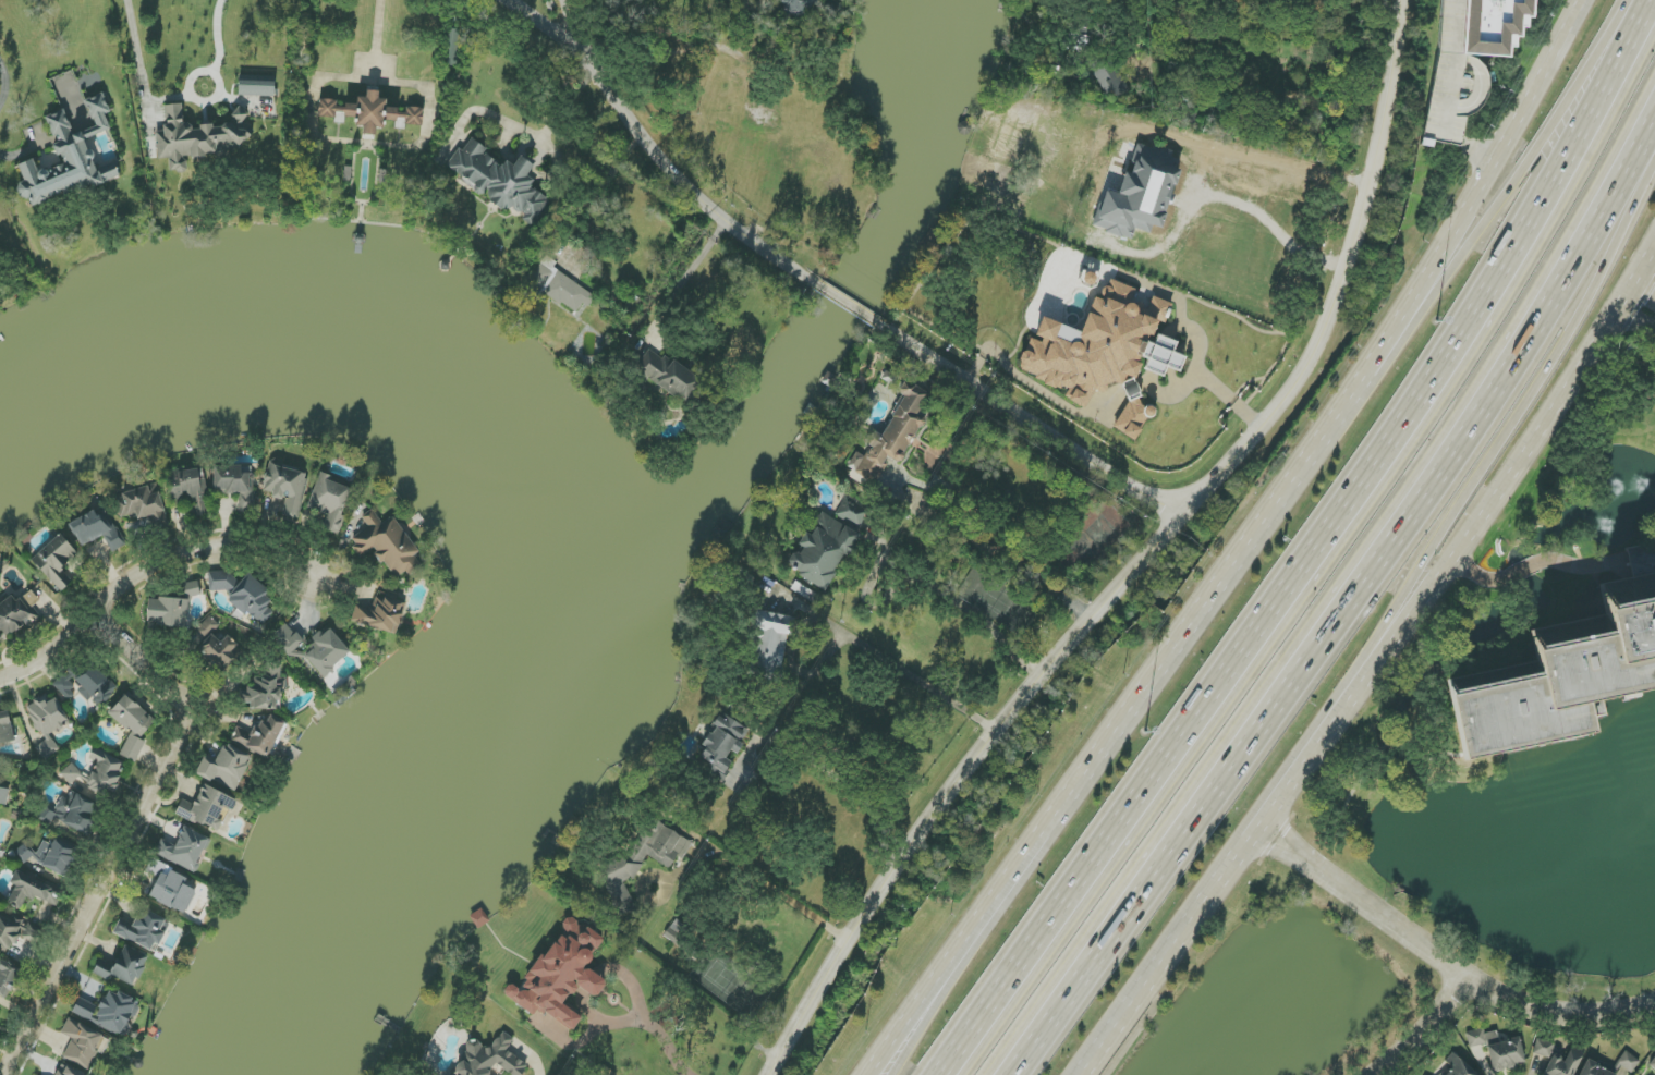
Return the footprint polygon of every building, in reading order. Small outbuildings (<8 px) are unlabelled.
[(783,16),(806,15),(805,7),(813,7),(812,0),(783,0),(783,16)] [(1507,57),(1508,47),(1513,47),(1514,37),(1522,37),(1523,18),(1531,19),(1532,0),(1465,0),(1462,55),(1507,57)] [(1109,102),(1126,94),(1107,55),(1090,64),(1109,102)] [(275,76),(239,75),(239,96),(275,96),(275,76)] [(357,105),(336,104),(336,100),(319,100),(319,119),(344,120),(345,118),(356,118),(356,126),(363,126),(363,135),(376,135),(376,128),(384,128),(384,121),(396,122),(395,126),(423,127),(424,109),(386,107),(387,100),(379,99),(379,91),(366,90),(366,98),(357,97),(357,105)] [(32,206),(120,177),(115,164),(96,170),(86,139),(111,130),(105,114),(110,113),(104,94),(85,100),(93,125),(72,132),(65,111),(47,116),(56,143),(55,144),(62,165),(38,173),(34,159),(19,165),(25,182),(16,185),(21,200),(29,197),(32,206)] [(185,157),(225,155),(225,149),(243,148),(243,136),(249,136),(248,110),(231,111),(231,125),(192,127),(191,123),(183,123),(182,104),(164,105),(166,131),(156,131),(158,159),(169,158),(170,172),(186,172),(185,157)] [(446,165),(481,197),(484,194),(506,214),(513,206),(530,221),(549,201),(531,185),(534,182),(526,175),(534,167),(523,156),(513,166),(506,161),(501,166),(472,138),(446,165)] [(1095,228),(1132,239),(1135,229),(1150,234),(1153,226),(1161,228),(1182,160),(1171,157),(1172,154),(1135,142),(1120,192),(1106,188),(1095,228)] [(553,270),(557,262),(545,255),(528,284),(577,313),(583,303),(589,306),(595,295),(553,270)] [(1017,370),(1074,392),(1070,402),(1092,410),(1104,378),(1125,387),(1126,400),(1115,431),(1139,440),(1151,409),(1141,405),(1137,363),(1165,373),(1167,367),(1179,372),(1185,357),(1173,352),(1177,342),(1157,335),(1153,344),(1169,303),(1153,297),(1150,303),(1134,305),(1132,288),(1106,278),(1085,334),(1042,317),(1034,338),(1031,336),(1017,370)] [(689,405),(704,382),(648,346),(634,369),(689,405)] [(881,435),(872,429),(849,467),(875,484),(890,459),(898,464),(926,418),(917,413),(929,394),(905,380),(898,392),(905,397),(881,435)] [(298,520),(310,473),(270,463),(262,494),(287,500),(282,516),(298,520)] [(239,513),(254,513),(253,466),(214,467),(214,493),(239,493),(239,513)] [(206,514),(201,469),(179,471),(180,487),(170,488),(172,505),(188,503),(190,516),(206,514)] [(168,473),(168,487),(179,486),(178,472),(168,473)] [(336,534),(356,490),(321,474),(307,506),(328,515),(322,528),(336,534)] [(126,527),(166,516),(157,484),(117,495),(126,527)] [(858,529),(869,511),(847,496),(835,514),(858,529)] [(420,552),(392,517),(383,524),(371,509),(361,517),(368,526),(349,541),(362,557),(372,549),(396,579),(407,570),(410,575),(422,566),(414,556),(420,552)] [(108,511),(97,517),(94,511),(69,523),(81,547),(103,536),(111,553),(125,547),(108,511)] [(827,592),(859,533),(821,513),(809,534),(805,532),(798,546),(799,547),(791,562),(800,567),(795,575),(827,592)] [(78,554),(61,535),(32,560),(61,592),(73,582),(61,569),(78,554)] [(208,573),(210,592),(230,590),(234,615),(252,612),(253,623),(269,621),(263,576),(234,580),(232,569),(208,573)] [(186,598),(201,595),(198,581),(183,584),(186,598)] [(4,637),(5,639),(25,624),(28,627),(41,618),(33,606),(40,601),(32,590),(17,601),(10,593),(0,600),(0,641),(4,637)] [(351,621),(397,635),(406,604),(375,594),(370,610),(356,605),(351,621)] [(188,599),(148,598),(148,621),(158,622),(158,627),(187,627),(188,599)] [(1449,766),(1508,754),(1578,740),(1572,709),(1644,694),(1639,667),(1654,663),(1654,600),(1581,615),(1586,644),(1517,659),(1522,685),(1436,703),(1449,766)] [(745,678),(780,683),(787,636),(793,637),(796,617),(755,611),(752,627),(762,629),(760,641),(751,640),(745,678)] [(198,650),(221,671),(242,648),(209,618),(196,632),(206,641),(198,650)] [(351,653),(330,629),(322,636),(320,633),(306,645),(287,623),(271,637),(295,664),(304,656),(323,678),(351,653)] [(281,663),(265,662),(265,678),(254,678),(254,688),(244,688),(244,708),(283,709),(283,679),(280,679),(281,663)] [(74,682),(97,709),(118,691),(95,664),(74,682)] [(78,691),(63,675),(52,684),(68,701),(78,691)] [(70,722),(55,698),(49,702),(45,695),(25,708),(46,741),(36,747),(45,760),(59,751),(50,736),(70,722)] [(139,740),(155,722),(126,695),(109,713),(139,740)] [(8,711),(0,712),(0,744),(14,742),(8,711)] [(750,729),(720,714),(703,746),(708,749),(697,769),(722,782),(732,762),(726,759),(730,750),(737,754),(750,729)] [(230,743),(271,758),(284,722),(269,716),(267,723),(258,720),(254,733),(236,727),(230,743)] [(146,741),(130,734),(120,755),(136,763),(146,741)] [(216,762),(204,757),(196,774),(236,792),(252,756),(225,744),(216,762)] [(127,765),(96,747),(89,759),(97,764),(85,785),(104,796),(108,789),(111,791),(127,765)] [(82,776),(73,763),(60,772),(69,785),(82,776)] [(236,800),(204,785),(194,805),(183,799),(176,813),(218,834),(236,800)] [(6,806),(9,789),(0,788),(0,804),(6,806)] [(40,819),(53,822),(52,824),(94,832),(100,801),(70,795),(69,798),(59,796),(57,808),(43,805),(40,819)] [(692,841),(649,818),(626,860),(618,856),(597,867),(619,911),(625,914),(636,908),(625,884),(629,877),(634,880),(643,865),(641,860),(648,857),(670,869),(675,860),(683,856),(692,841)] [(155,855),(195,873),(210,839),(184,827),(175,846),(162,839),(155,855)] [(66,875),(77,846),(57,838),(54,845),(43,841),(39,852),(20,844),(14,858),(27,864),(29,860),(66,875)] [(185,915),(197,891),(184,885),(186,880),(162,868),(148,897),(185,915)] [(17,870),(10,884),(16,887),(8,904),(21,910),(29,895),(55,907),(63,892),(17,870)] [(113,934),(156,953),(170,922),(142,909),(135,925),(120,918),(113,934)] [(3,914),(0,921),(0,951),(11,955),(24,922),(3,914)] [(605,938),(581,922),(580,924),(568,916),(562,926),(520,990),(510,983),(502,994),(534,1015),(538,1009),(573,1032),(582,1017),(562,1004),(570,993),(573,995),(579,988),(596,999),(607,982),(585,968),(605,938)] [(664,937),(681,947),(691,930),(674,920),(664,937)] [(148,956),(124,946),(116,966),(99,960),(93,974),(109,981),(111,976),(136,987),(148,956)] [(20,966),(0,961),(0,962),(0,994),(10,998),(20,966)] [(79,998),(72,1014),(126,1038),(131,1026),(140,1004),(108,989),(100,1007),(79,998)] [(61,1034),(72,1039),(63,1057),(88,1069),(104,1035),(68,1019),(61,1034)] [(1525,1065),(1519,1038),(1499,1042),(1497,1031),(1485,1033),(1484,1029),(1466,1032),(1469,1048),(1486,1044),(1492,1072),(1525,1065)] [(495,1065),(512,1074),(522,1074),(527,1067),(520,1059),(506,1051),(514,1038),(503,1032),(495,1040),(495,1041),(486,1050),(476,1039),(470,1044),(453,1074),(489,1074),(495,1065)] [(1544,1074),(1574,1074),(1585,1050),(1572,1044),(1565,1060),(1551,1054),(1555,1045),(1539,1038),(1532,1052),(1550,1060),(1544,1074)] [(1633,1074),(1640,1059),(1623,1052),(1616,1066),(1633,1074)] [(1480,1071),(1448,1058),(1445,1064),(1450,1066),(1447,1074),(1478,1074),(1480,1071)] [(1617,1074),(1586,1060),(1580,1074),(1617,1074)]
